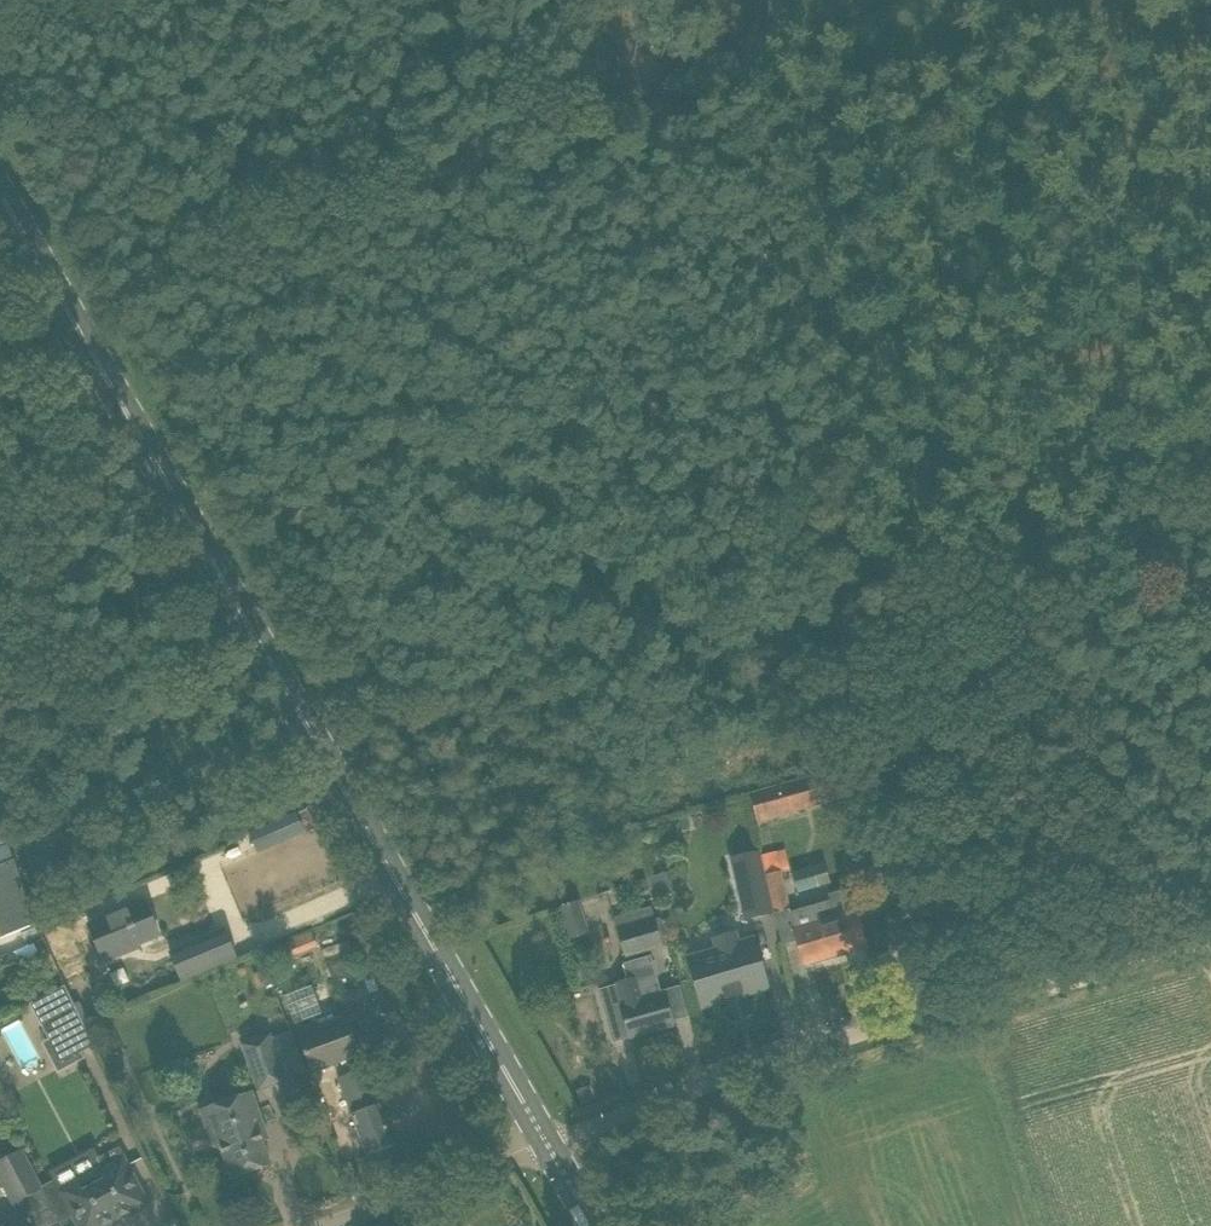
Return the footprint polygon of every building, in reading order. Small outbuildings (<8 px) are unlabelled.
[(751,794),(759,823),(818,807),(810,778),(751,794)] [(255,848),(301,828),(295,813),(249,833),(255,848)] [(730,858),(744,920),(773,913),(758,852),(730,858)] [(14,860),(0,866),(0,937),(1,938),(37,924),(14,860)] [(865,944),(872,941),(864,914),(857,917),(850,896),(791,913),(782,874),(791,871),(788,860),(763,866),(774,915),(781,943),(796,939),(804,966),(866,947),(865,944)] [(648,881),(636,884),(639,894),(651,891),(648,881)] [(670,883),(651,888),(654,899),(673,893),(670,883)] [(136,946),(159,936),(144,901),(88,924),(104,962),(128,952),(125,947),(135,943),(136,946)] [(558,909),(568,942),(590,935),(580,902),(558,909)] [(614,920),(626,960),(664,949),(662,945),(666,944),(659,920),(656,921),(652,908),(614,920)] [(249,919),(195,941),(206,968),(260,946),(249,919)] [(313,933),(286,944),(290,955),(292,959),(319,948),(313,933)] [(737,998),(768,989),(753,938),(738,942),(736,933),(712,939),(715,949),(686,957),(690,971),(689,972),(691,979),(692,979),(694,984),(700,982),(707,1007),(724,1002),(724,999),(736,995),(737,998)] [(34,943),(14,952),(19,965),(39,956),(34,943)] [(616,987),(600,992),(614,1041),(630,1037),(630,1038),(673,1026),(666,1003),(663,993),(661,994),(650,956),(628,962),(633,980),(615,985),(616,987)] [(267,968),(253,974),(258,987),(272,982),(267,968)] [(0,991),(0,993),(6,1004),(15,999),(8,987),(0,991)] [(67,988),(33,1006),(51,1041),(53,1044),(67,1037),(76,1054),(81,1051),(94,1044),(67,988)] [(298,1037),(311,1073),(360,1054),(347,1019),(298,1037)] [(242,1045),(259,1093),(288,1083),(271,1035),(242,1045)] [(117,1052),(103,1059),(111,1078),(126,1072),(117,1052)] [(338,1078),(366,1155),(394,1145),(365,1068),(338,1078)] [(263,1142),(269,1140),(252,1093),(201,1111),(214,1147),(220,1145),(232,1178),(271,1164),(263,1142)] [(466,1120),(456,1126),(464,1139),(474,1132),(466,1120)] [(41,1188),(59,1222),(72,1215),(74,1219),(76,1218),(80,1225),(107,1225),(108,1224),(120,1218),(121,1220),(149,1205),(137,1184),(119,1148),(98,1159),(94,1150),(51,1173),(56,1181),(45,1187),(41,1188)] [(14,1204),(41,1188),(22,1150),(0,1163),(0,1177),(14,1204)] [(0,1223),(0,1225),(30,1225),(22,1211),(0,1223)]
